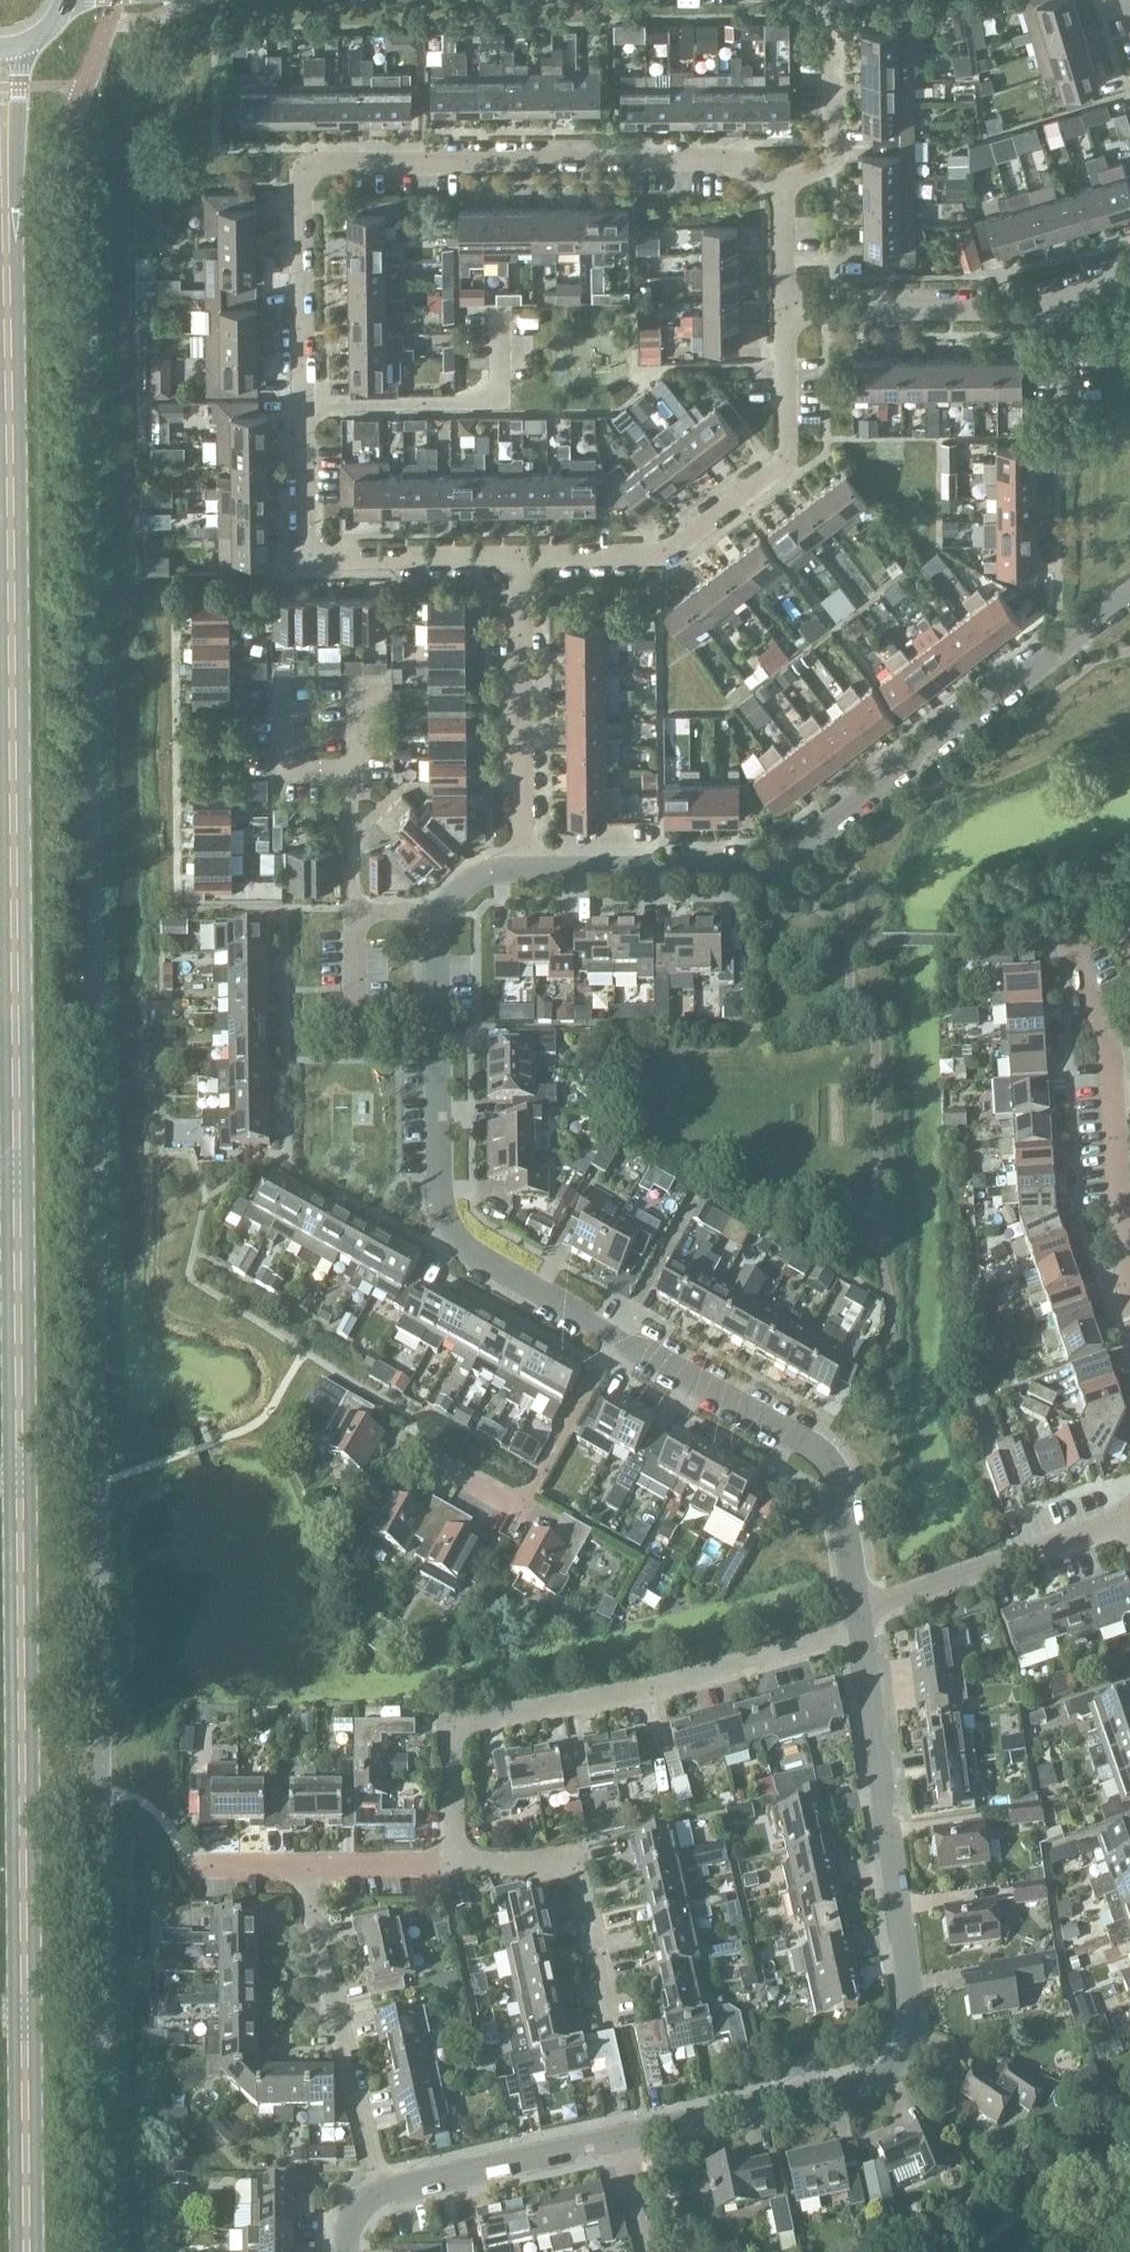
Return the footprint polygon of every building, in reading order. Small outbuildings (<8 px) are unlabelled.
[(1030,29),(1079,15),(1074,0),(1022,0),(1030,29)] [(863,54),(913,53),(913,15),(875,16),(875,29),(862,29),(863,54)] [(1037,53),(1050,49),(1086,38),(1079,15),(1030,29),(1037,53)] [(788,22),(779,22),(779,36),(790,36),(790,22),(788,22)] [(693,23),(682,24),(682,37),(693,37),(693,23)] [(717,23),(698,23),(698,37),(717,36),(717,23)] [(741,23),(726,23),(726,36),(741,36),(741,23)] [(750,23),(741,23),(741,36),(741,38),(750,38),(750,23)] [(628,24),(615,24),(615,30),(615,38),(628,38),(628,24)] [(657,24),(646,24),(646,42),(658,42),(657,24)] [(966,26),(955,28),(956,37),(967,35),(966,26)] [(983,29),(973,30),(975,43),(985,42),(983,29)] [(433,110),(457,110),(456,50),(456,32),(447,32),(447,50),(442,50),(442,64),(432,64),(433,110)] [(480,46),(504,45),(504,32),(479,32),(480,46)] [(233,50),(244,50),(243,35),(233,35),(233,50)] [(1044,76),(1093,61),(1086,38),(1050,49),(1037,53),(1044,76)] [(552,54),(553,109),(577,108),(577,72),(563,73),(562,46),(552,46),(552,54)] [(529,109),(529,73),(528,62),(515,62),(515,49),(504,49),(504,61),(505,109),(529,109)] [(481,110),(481,74),(467,74),(467,50),(456,50),(457,110),(481,110)] [(863,54),(863,78),(900,78),(914,77),(913,53),(863,54)] [(553,109),(552,54),(542,54),(542,73),(529,73),(529,109),(553,109)] [(291,84),(277,84),(277,55),(267,55),(268,120),(292,120),(291,84)] [(743,120),(742,60),(742,55),(731,55),(731,73),(718,73),(719,120),(743,120)] [(992,55),(979,59),(982,68),(995,64),(992,55)] [(325,84),(325,73),(325,57),(315,58),(316,120),(339,120),(339,84),(325,84)] [(339,120),(363,120),(363,73),(362,57),(352,57),(352,73),(352,84),(339,84),(339,120)] [(386,72),(373,72),(373,57),(362,57),(363,73),(363,120),(387,119),(387,83),(386,72)] [(292,120),(316,120),(315,58),(304,58),(304,73),(305,84),(291,84),(292,120)] [(753,59),(742,60),(743,120),(767,120),(766,84),(767,72),(753,73),(753,59)] [(481,110),(505,109),(504,61),(480,61),(481,74),(481,110)] [(577,72),(577,108),(601,108),(601,61),(590,61),(590,72),(577,72)] [(1093,61),(1044,76),(1047,85),(1060,81),(1069,108),(1094,100),(1090,87),(1100,85),(1093,61)] [(387,83),(387,119),(412,119),(412,105),(411,82),(411,72),(400,72),(386,72),(387,83)] [(766,84),(767,120),(791,119),(790,72),(779,72),(780,83),(766,84)] [(671,121),(695,120),(694,73),(684,73),(684,85),(670,85),(671,121)] [(695,120),(719,120),(718,73),(694,73),(695,120)] [(243,121),(268,121),(267,74),(257,74),(257,85),(242,85),(243,121)] [(622,121),(647,121),(646,74),(621,74),(622,121)] [(671,121),(670,85),(657,85),(657,74),(646,74),(647,121),(671,121)] [(900,78),(863,78),(863,102),(914,101),(914,77),(900,78)] [(992,78),(982,81),(985,92),(995,89),(992,78)] [(975,88),(961,89),(961,98),(975,98),(975,88)] [(863,102),(864,140),(914,139),(914,101),(863,102)] [(1086,124),(1111,117),(1108,104),(1082,112),(1086,124)] [(1082,112),(1068,116),(1072,131),(1086,128),(1082,112)] [(1067,116),(1058,119),(1062,131),(1063,135),(1072,132),(1067,116)] [(1058,119),(1044,124),(1048,135),(1062,131),(1058,119)] [(1012,133),(1002,136),(1004,145),(1015,142),(1012,133)] [(914,139),(864,140),(864,178),(915,178),(914,139)] [(968,153),(953,153),(953,175),(969,175),(968,153)] [(1114,217),(1129,212),(1129,185),(1123,161),(1108,166),(1104,153),(1095,156),(1114,217)] [(1091,224),(1114,217),(1095,156),(1086,158),(1090,171),(1094,185),(1080,189),(1091,224)] [(968,177),(946,177),(946,196),(968,196),(968,177)] [(864,202),(901,202),(915,201),(915,178),(864,178),(864,202)] [(1091,224),(1080,189),(1066,193),(1062,180),(1053,182),(1068,231),(1091,224)] [(1045,238),(1068,231),(1053,182),(1044,185),(1048,198),(1034,202),(1045,238)] [(1045,238),(1034,202),(1031,189),(1008,196),(1022,244),(1045,238)] [(206,231),(220,231),(256,231),(255,192),(205,193),(206,231)] [(998,252),(1022,244),(1008,196),(998,199),(1002,212),(975,221),(982,246),(995,242),(998,252)] [(349,237),(386,237),(386,221),(393,221),(393,213),(399,213),(399,198),(349,199),(348,212),(349,237)] [(457,200),(445,200),(445,214),(457,214),(457,200)] [(865,226),(902,226),(915,226),(915,201),(901,202),(864,202),(865,226)] [(604,208),(605,262),(614,262),(614,244),(629,244),(629,207),(604,208)] [(517,245),(533,245),(532,208),(508,209),(509,246),(508,259),(517,259),(517,245)] [(533,245),(556,245),(556,208),(532,208),(533,245)] [(556,245),(580,245),(580,208),(556,208),(556,245)] [(595,262),(605,262),(604,208),(580,208),(580,245),(595,245),(595,262)] [(484,209),(460,209),(460,272),(470,272),(469,259),(485,259),(484,209)] [(509,272),(508,259),(509,246),(508,209),(484,209),(485,259),(499,259),(499,272),(509,272)] [(174,222),(158,222),(159,231),(174,231),(174,222)] [(704,251),(738,251),(737,226),(692,227),(692,237),(704,237),(704,251)] [(902,226),(865,226),(865,251),(875,251),(875,264),(916,263),(916,262),(912,263),(912,250),(916,245),(915,226),(902,226)] [(965,269),(981,264),(971,227),(954,231),(965,269)] [(195,255),(206,255),(257,255),(256,231),(220,231),(220,245),(195,246),(195,255)] [(659,235),(637,235),(637,251),(659,251),(659,235)] [(349,261),(386,261),(401,260),(401,251),(386,251),(386,237),(349,237),(349,261)] [(443,260),(454,260),(453,248),(443,248),(443,260)] [(693,276),(738,275),(738,251),(704,251),(704,266),(693,266),(693,276)] [(207,293),(257,293),(256,270),(263,270),(263,255),(257,255),(206,255),(207,293)] [(454,260),(443,260),(443,273),(435,273),(436,285),(454,285),(454,260)] [(350,285),(386,285),(386,261),(349,261),(350,285)] [(649,261),(640,261),(640,273),(649,273),(649,261)] [(704,299),(738,299),(738,275),(693,276),(693,285),(704,285),(704,299)] [(605,280),(593,281),(593,290),(605,290),(605,280)] [(557,283),(557,290),(557,301),(581,301),(580,283),(557,283)] [(350,309),(404,308),(404,298),(400,298),(387,299),(386,285),(350,285),(350,309)] [(652,285),(642,285),(642,294),(652,294),(652,285)] [(473,302),(473,288),(461,288),(461,302),(473,302)] [(545,301),(557,301),(557,290),(545,291),(545,301)] [(593,301),(605,301),(605,290),(593,290),(593,301)] [(605,290),(605,301),(618,301),(618,290),(605,290)] [(497,302),(509,302),(509,291),(497,291),(497,302)] [(509,291),(509,302),(522,301),(522,291),(509,291)] [(207,331),(258,331),(257,293),(207,293),(207,331)] [(444,308),(454,308),(454,295),(443,296),(444,308)] [(693,323),(739,323),(738,299),(704,299),(704,314),(693,314),(693,323)] [(658,301),(642,302),(642,317),(658,317),(658,301)] [(350,333),(387,333),(387,319),(404,319),(404,308),(350,309),(350,333)] [(417,308),(404,308),(404,319),(417,319),(417,308)] [(454,308),(444,308),(444,320),(454,320),(454,308)] [(693,314),(682,314),(682,324),(693,323),(693,314)] [(739,323),(693,323),(693,333),(705,333),(705,348),(739,347),(739,323)] [(661,324),(641,324),(641,344),(661,343),(661,324)] [(207,355),(258,355),(258,331),(207,331),(208,341),(207,355)] [(154,332),(140,332),(140,344),(154,344),(154,332)] [(350,333),(351,357),(400,356),(413,356),(413,346),(400,346),(399,332),(387,333),(350,333)] [(444,356),(455,356),(455,343),(444,343),(444,356)] [(661,343),(641,344),(642,361),(661,361),(661,343)] [(264,355),(207,355),(208,393),(258,392),(258,380),(264,380),(264,355)] [(350,396),(401,394),(400,356),(351,357),(350,357),(350,396)] [(455,356),(444,356),(444,368),(455,368),(455,356)] [(965,404),(974,404),(974,358),(950,359),(950,393),(965,393),(965,404)] [(984,392),(998,392),(998,358),(974,358),(974,404),(984,404),(984,392)] [(998,358),(998,392),(1012,392),(1012,403),(1023,403),(1022,358),(998,358)] [(869,405),(879,405),(878,359),(853,360),(854,394),(869,394),(869,405)] [(888,393),(902,393),(902,359),(878,359),(879,405),(888,405),(888,393)] [(917,404),(927,404),(926,359),(902,359),(902,393),(917,393),(917,404)] [(936,393),(950,393),(950,359),(926,359),(927,404),(936,404),(936,393)] [(660,394),(670,386),(663,377),(653,385),(660,394)] [(171,381),(152,382),(152,395),(171,395),(171,381)] [(643,394),(630,405),(641,418),(654,407),(643,394)] [(688,409),(720,449),(739,433),(733,426),(744,417),(727,396),(704,414),(696,403),(688,409)] [(218,437),(269,436),(269,413),(259,413),(259,399),(213,400),(213,420),(218,420),(218,437)] [(165,401),(152,401),(152,418),(165,418),(165,413),(165,401)] [(625,423),(633,417),(626,407),(616,415),(614,417),(621,426),(625,423)] [(701,463),(720,449),(688,409),(681,415),(689,425),(678,434),(701,463)] [(522,416),(510,416),(510,423),(514,426),(522,426),(522,416)] [(427,417),(418,418),(418,427),(427,427),(427,417)] [(476,417),(458,417),(458,434),(476,434),(476,417)] [(402,419),(393,419),(393,428),(402,428),(402,419)] [(878,419),(860,419),(861,434),(878,434),(878,419)] [(638,422),(630,428),(637,437),(645,431),(638,422)] [(936,424),(927,424),(927,435),(936,435),(936,424)] [(663,493),(682,478),(651,438),(646,432),(637,439),(643,447),(633,454),(663,493)] [(701,463),(678,434),(667,443),(658,432),(651,438),(682,478),(701,463)] [(219,462),(233,461),(269,461),(269,436),(218,437),(219,462)] [(942,442),(942,471),(951,471),(957,471),(957,442),(942,442)] [(571,443),(560,443),(560,456),(571,456),(571,443)] [(533,444),(523,445),(524,455),(524,459),(533,459),(533,444)] [(984,471),(1035,470),(1035,445),(998,445),(998,461),(984,461),(984,471)] [(166,446),(152,446),(152,460),(165,461),(166,446)] [(405,511),(429,511),(428,447),(418,447),(418,464),(404,464),(404,474),(405,511)] [(452,510),(452,463),(451,464),(451,474),(438,474),(437,447),(428,447),(429,511),(452,510)] [(476,510),(476,460),(476,450),(466,451),(466,464),(452,463),(452,510),(476,510)] [(486,473),(485,459),(485,450),(476,450),(476,460),(476,510),(500,510),(500,473),(486,473)] [(500,510),(524,510),(524,459),(524,455),(514,455),(511,459),(500,459),(500,473),(500,510)] [(548,509),(572,509),(572,458),(562,458),(562,472),(548,472),(548,509)] [(617,504),(605,473),(602,461),(597,461),(597,458),(572,458),(572,509),(597,509),(597,504),(617,504)] [(381,511),(380,461),(380,459),(342,460),(342,476),(342,502),(356,502),(356,512),(381,511)] [(524,459),(524,510),(524,516),(540,515),(540,509),(548,509),(548,473),(534,473),(533,459),(524,459)] [(219,486),(270,485),(269,461),(233,461),(233,476),(219,476),(219,486)] [(405,511),(404,474),(390,474),(390,461),(380,461),(381,511),(405,511)] [(663,493),(640,464),(629,472),(621,462),(605,473),(617,504),(623,504),(634,496),(643,508),(663,493)] [(998,495),(1035,495),(1035,470),(984,471),(984,480),(998,480),(998,495)] [(951,471),(942,471),(942,496),(957,496),(957,471),(951,471)] [(827,487),(854,523),(862,517),(855,508),(867,499),(847,472),(827,487)] [(215,495),(219,495),(219,509),(270,509),(270,485),(219,486),(206,486),(206,496),(215,496),(215,495)] [(141,486),(141,504),(151,504),(151,499),(152,487),(151,487),(141,486)] [(847,528),(854,523),(827,487),(808,501),(828,528),(840,520),(847,528)] [(985,519),(1036,519),(1035,495),(998,495),(998,510),(984,510),(985,519)] [(957,496),(942,496),(943,507),(958,507),(958,496),(957,496)] [(817,537),(828,528),(808,501),(789,515),(816,552),(824,546),(817,537)] [(188,534),(220,534),(270,533),(270,509),(219,509),(219,510),(220,524),(188,524),(188,534)] [(809,557),(816,552),(789,515),(769,530),(790,558),(802,549),(809,557)] [(998,544),(1036,543),(1036,519),(985,519),(985,529),(998,529),(998,544)] [(958,520),(943,520),(943,533),(958,533),(958,520)] [(219,572),(235,572),(261,571),(261,558),(271,558),(270,533),(220,534),(220,543),(219,543),(219,572)] [(772,595),(773,595),(779,590),(774,583),(776,582),(769,574),(781,564),(760,537),(741,552),(768,588),(768,589),(772,595)] [(1036,543),(998,544),(999,559),(985,559),(985,569),(1036,569),(1036,543)] [(760,594),(768,589),(768,588),(741,552),(722,567),(742,594),(753,585),(760,594)] [(169,557),(147,557),(147,572),(169,572),(169,557)] [(896,558),(886,566),(894,576),(903,568),(896,558)] [(734,626),(735,625),(743,619),(738,611),(731,602),(742,594),(722,567),(702,581),(730,617),(729,618),(734,626)] [(722,623),(729,618),(730,617),(702,581),(683,595),(704,623),(715,614),(722,623)] [(906,594),(898,583),(884,594),(892,604),(906,594)] [(837,621),(856,607),(856,606),(840,585),(821,599),(837,621)] [(1007,586),(1000,591),(1009,603),(1022,594),(1007,586)] [(971,593),(1001,634),(1021,619),(1009,603),(1000,591),(999,589),(986,599),(978,588),(971,593)] [(193,615),(230,615),(230,591),(193,592),(193,615)] [(429,620),(466,620),(465,597),(440,597),(440,591),(424,591),(424,597),(428,597),(429,620)] [(982,649),(1001,634),(971,593),(963,599),(971,610),(959,619),(982,649)] [(693,631),(704,623),(683,595),(664,610),(691,647),(699,640),(693,631)] [(363,598),(364,635),(387,634),(386,597),(363,598)] [(273,636),(296,635),(295,598),(272,599),(272,615),(272,626),(273,636)] [(296,635),(318,635),(318,598),(295,598),(296,635)] [(318,635),(341,635),(340,598),(318,598),(318,635)] [(341,635),(364,635),(363,598),(340,598),(341,635)] [(883,600),(876,605),(884,615),(892,610),(883,600)] [(815,613),(798,626),(809,641),(827,627),(815,613)] [(193,638),(230,637),(230,615),(193,615),(193,638)] [(858,616),(848,624),(856,635),(866,627),(858,616)] [(982,649),(959,619),(948,628),(939,617),(932,623),(963,664),(982,649)] [(429,643),(466,642),(466,620),(429,620),(429,643)] [(943,679),(963,664),(932,623),(924,629),(933,640),(921,649),(943,679)] [(568,649),(619,649),(619,639),(605,639),(605,624),(568,624),(568,649)] [(800,631),(792,637),(800,648),(808,642),(800,631)] [(404,634),(393,634),(393,642),(404,642),(404,634)] [(194,660),(231,660),(230,637),(193,638),(194,660)] [(655,638),(632,639),(632,649),(655,649),(655,638)] [(777,641),(768,647),(780,663),(789,656),(777,641)] [(429,665),(466,665),(466,642),(429,643),(429,665)] [(404,643),(393,643),(393,658),(404,657),(404,643)] [(943,679),(921,649),(909,658),(901,647),(893,653),(924,693),(943,679)] [(568,674),(605,673),(605,658),(628,658),(628,649),(619,649),(568,649),(568,674)] [(904,709),(924,693),(893,653),(885,658),(894,669),(881,679),(904,709)] [(803,655),(794,662),(800,670),(809,663),(803,655)] [(296,658),(273,658),(273,671),(296,671),(296,658)] [(310,658),(296,658),(296,671),(310,671),(310,658)] [(341,658),(319,658),(319,671),(341,671),(341,658)] [(364,658),(341,658),(341,671),(364,671),(364,658)] [(194,683),(231,682),(231,660),(194,660),(194,683)] [(267,660),(254,660),(254,676),(267,676),(267,660)] [(387,660),(377,660),(377,671),(387,670),(387,660)] [(429,688),(467,687),(466,665),(429,665),(429,688)] [(403,666),(393,666),(393,680),(403,680),(403,666)] [(787,667),(774,677),(780,685),(794,675),(787,667)] [(756,669),(745,677),(752,686),(762,678),(756,669)] [(568,698),(619,698),(619,688),(606,688),(605,673),(568,674),(568,698)] [(231,682),(194,683),(194,706),(231,706),(231,682)] [(764,684),(754,692),(761,701),(771,693),(764,684)] [(844,690),(875,731),(895,715),(873,686),(860,695),(852,684),(844,690)] [(735,685),(725,692),(732,701),(742,693),(735,685)] [(430,711),(467,710),(467,687),(429,688),(430,711)] [(402,688),(393,688),(393,702),(402,702),(402,688)] [(856,745),(875,731),(844,690),(837,696),(845,707),(833,716),(856,745)] [(755,726),(771,715),(761,701),(754,692),(738,704),(746,715),(755,726)] [(569,722),(606,722),(606,707),(620,707),(619,698),(568,698),(569,722)] [(430,733),(467,733),(467,710),(430,711),(430,733)] [(405,711),(393,711),(394,724),(405,724),(405,711)] [(856,745),(833,716),(821,725),(813,714),(806,719),(836,760),(856,745)] [(817,775),(836,760),(806,719),(798,725),(806,736),(794,745),(817,775)] [(569,747),(620,746),(620,737),(606,737),(606,722),(569,722),(569,747)] [(430,756),(467,755),(467,733),(430,733),(430,756)] [(775,743),(767,749),(798,790),(817,775),(794,745),(783,754),(775,743)] [(569,771),(606,771),(606,756),(620,756),(620,746),(569,747),(569,771)] [(412,747),(394,747),(394,756),(412,756),(412,747)] [(798,790),(767,749),(759,755),(768,766),(755,775),(778,805),(798,790)] [(467,755),(430,756),(430,779),(468,778),(467,755)] [(665,820),(691,819),(690,768),(681,768),(681,782),(665,782),(665,820)] [(700,768),(690,768),(691,819),(715,819),(715,782),(700,782),(700,768)] [(715,782),(715,819),(740,819),(739,768),(729,768),(729,782),(715,782)] [(404,770),(395,770),(395,779),(404,779),(404,770)] [(658,770),(645,770),(645,784),(659,784),(658,770)] [(569,795),(621,795),(620,785),(607,785),(606,771),(569,771),(569,795)] [(268,780),(255,781),(256,797),(268,797),(268,780)] [(195,805),(232,804),(232,781),(195,781),(195,805)] [(429,809),(456,836),(468,824),(468,785),(434,786),(434,803),(429,809)] [(456,836),(429,809),(423,815),(402,794),(390,807),(439,855),(456,836)] [(621,795),(569,795),(570,821),(607,820),(607,805),(621,804),(621,795)] [(195,827),(232,827),(232,804),(195,805),(195,827)] [(288,807),(275,807),(275,846),(284,846),(284,822),(288,822),(288,807)] [(322,807),(311,808),(312,817),(322,817),(322,807)] [(420,874),(439,855),(390,807),(377,820),(398,841),(392,846),(420,874)] [(256,812),(253,817),(253,827),(257,827),(268,827),(268,812),(256,812)] [(196,850),(233,849),(232,827),(195,827),(196,850)] [(268,827),(257,827),(257,835),(268,835),(268,827)] [(409,885),(420,874),(392,846),(387,852),(369,852),(370,886),(409,885)] [(196,872),(233,872),(233,849),(196,850),(196,872)] [(289,887),(312,886),(311,849),(288,850),(289,887)] [(311,849),(312,886),(335,886),(335,849),(311,849)] [(233,872),(196,872),(196,896),(233,895),(233,872)] [(281,872),(267,872),(268,886),(281,886),(281,872)] [(188,922),(162,922),(162,936),(188,936),(188,924),(188,922)] [(230,924),(216,924),(216,931),(216,955),(229,955),(268,954),(268,930),(255,930),(255,923),(230,924)] [(639,982),(654,982),(654,960),(654,931),(640,931),(640,924),(614,925),(614,978),(614,982),(639,982)] [(669,977),(694,977),(694,924),(667,924),(667,960),(654,960),(654,982),(654,1002),(664,1001),(664,986),(669,986),(669,977)] [(694,924),(694,977),(719,977),(719,986),(734,986),(734,959),(721,959),(720,924),(694,924)] [(519,970),(535,970),(534,925),(508,925),(509,950),(495,951),(496,982),(519,982),(519,970)] [(534,925),(535,970),(550,970),(550,982),(574,982),(574,950),(560,950),(560,925),(534,925)] [(588,978),(614,978),(614,925),(588,925),(588,932),(575,932),(575,976),(588,976),(588,978)] [(996,952),(996,966),(1013,966),(1014,952),(996,952)] [(214,979),(268,978),(268,954),(229,955),(229,969),(213,970),(214,977),(214,979)] [(790,976),(806,975),(806,960),(789,961),(790,976)] [(172,967),(163,967),(163,978),(172,978),(172,967)] [(213,970),(200,970),(200,978),(214,977),(213,970)] [(1006,1010),(1043,1007),(1040,971),(1003,973),(1005,996),(990,997),(991,1011),(1006,1010)] [(230,1003),(269,1002),(268,978),(214,979),(214,988),(230,988),(230,1003)] [(172,980),(163,980),(163,991),(172,991),(172,980)] [(269,1026),(269,1002),(230,1003),(230,1017),(214,1017),(214,1027),(269,1026)] [(729,1002),(721,1010),(721,1020),(739,1020),(739,1002),(729,1002)] [(565,1007),(557,1015),(557,1024),(574,1024),(574,1007),(565,1007)] [(1001,1046),(1045,1043),(1043,1007),(1006,1010),(1007,1028),(1000,1030),(1001,1046)] [(655,1008),(635,1008),(635,1022),(655,1021),(655,1008)] [(516,1010),(499,1010),(499,1024),(516,1024),(516,1010)] [(552,1010),(539,1010),(539,1024),(552,1024),(552,1010)] [(592,1010),(576,1010),(576,1023),(592,1023),(592,1010)] [(965,1013),(953,1013),(954,1028),(966,1027),(965,1013)] [(214,1017),(189,1018),(189,1027),(214,1027),(214,1017)] [(230,1050),(269,1050),(269,1026),(214,1027),(214,1036),(230,1036),(230,1050)] [(163,1039),(177,1039),(177,1028),(163,1028),(163,1039)] [(489,1074),(533,1073),(533,1057),(556,1057),(556,1033),(520,1034),(520,1047),(488,1047),(489,1074)] [(1011,1081),(1048,1079),(1045,1043),(1001,1046),(1002,1060),(1009,1062),(1011,1081)] [(203,1075),(269,1074),(269,1050),(230,1050),(230,1065),(203,1065),(203,1075)] [(972,1063),(971,1050),(952,1051),(953,1064),(972,1063)] [(533,1073),(489,1074),(489,1100),(521,1100),(521,1113),(557,1113),(557,1090),(534,1090),(533,1073)] [(219,1098),(231,1098),(270,1098),(269,1074),(203,1075),(203,1081),(215,1084),(219,1084),(219,1098)] [(1013,1118),(1050,1115),(1048,1079),(1011,1081),(1012,1100),(1005,1103),(1006,1117),(1013,1117),(1013,1118)] [(204,1123),(270,1122),(270,1098),(231,1098),(231,1113),(203,1113),(204,1123)] [(599,1100),(587,1100),(587,1113),(599,1113),(599,1100)] [(490,1154),(534,1154),(534,1129),(547,1128),(547,1114),(511,1114),(511,1128),(489,1128),(490,1154)] [(270,1122),(204,1123),(204,1132),(219,1132),(219,1150),(231,1149),(231,1147),(270,1146),(270,1122)] [(999,1152),(1052,1148),(1051,1124),(1014,1127),(1015,1143),(998,1144),(999,1152)] [(606,1175),(620,1148),(601,1138),(600,1150),(599,1154),(592,1168),(606,1175)] [(996,1143),(985,1144),(985,1153),(996,1152),(996,1143)] [(1017,1174),(1054,1171),(1052,1148),(999,1152),(999,1161),(1016,1160),(1017,1174)] [(534,1154),(490,1154),(490,1181),(512,1181),(512,1198),(548,1197),(547,1169),(534,1169),(534,1154)] [(1018,1190),(1002,1191),(1002,1200),(1055,1196),(1054,1171),(1017,1174),(1018,1190)] [(269,1237),(295,1189),(274,1177),(250,1221),(262,1229),(261,1232),(269,1237)] [(985,1178),(974,1179),(975,1190),(986,1189),(985,1178)] [(680,1183),(675,1193),(685,1198),(687,1193),(690,1188),(680,1183)] [(569,1208),(577,1195),(565,1188),(558,1202),(569,1208)] [(595,1263),(620,1218),(606,1211),(612,1200),(591,1188),(576,1214),(588,1221),(572,1250),(595,1263)] [(292,1244),(316,1201),(295,1189),(269,1237),(277,1241),(279,1237),(292,1244)] [(994,1192),(990,1192),(990,1200),(994,1200),(1002,1200),(1002,1191),(994,1192)] [(1055,1196),(1002,1200),(1003,1209),(1019,1207),(1020,1225),(1057,1218),(1055,1196)] [(1002,1200),(994,1200),(994,1209),(995,1209),(1003,1209),(1002,1200)] [(307,1267),(337,1212),(316,1201),(292,1244),(303,1251),(297,1261),(307,1267)] [(556,1202),(549,1214),(562,1221),(569,1209),(556,1202)] [(701,1205),(692,1221),(702,1226),(710,1210),(701,1205)] [(339,1258),(358,1224),(337,1212),(307,1267),(316,1272),(322,1261),(334,1268),(339,1258)] [(620,1218),(595,1263),(618,1276),(634,1247),(646,1253),(661,1227),(639,1215),(633,1226),(620,1218)] [(533,1218),(528,1229),(550,1240),(556,1229),(533,1218)] [(1014,1257),(1065,1240),(1057,1218),(1020,1225),(1026,1242),(1011,1247),(1014,1255),(1014,1257)] [(352,1284),(379,1236),(358,1224),(339,1258),(352,1265),(344,1279),(352,1284)] [(736,1225),(730,1236),(745,1245),(752,1233),(736,1225)] [(375,1291),(400,1247),(379,1236),(352,1284),(360,1288),(362,1284),(375,1291)] [(1038,1274),(1072,1262),(1065,1240),(1014,1257),(1016,1264),(1032,1258),(1038,1274)] [(765,1241),(759,1252),(767,1256),(773,1246),(765,1241)] [(704,1244),(701,1250),(710,1255),(711,1256),(714,1250),(704,1244)] [(1010,1245),(993,1251),(997,1261),(1014,1255),(1011,1247),(1010,1245)] [(422,1285),(410,1279),(421,1259),(400,1247),(375,1291),(388,1298),(386,1302),(406,1313),(420,1288),(422,1285)] [(701,1273),(710,1255),(701,1250),(699,1249),(690,1266),(679,1260),(657,1298),(680,1311),(701,1273)] [(244,1250),(232,1271),(246,1278),(257,1258),(244,1250)] [(783,1251),(778,1260),(790,1267),(795,1257),(783,1251)] [(701,1323),(723,1285),(712,1279),(722,1262),(711,1256),(710,1255),(701,1273),(680,1311),(701,1323)] [(790,1267),(788,1269),(805,1279),(812,1267),(795,1257),(790,1267)] [(1030,1302),(1080,1284),(1072,1262),(1038,1274),(1042,1287),(1026,1293),(1030,1302)] [(722,1335),(757,1275),(745,1268),(732,1290),(723,1285),(701,1323),(722,1335)] [(817,1269),(810,1282),(826,1291),(833,1278),(817,1269)] [(263,1271),(256,1284),(266,1289),(273,1276),(263,1271)] [(744,1347),(766,1309),(756,1303),(768,1282),(757,1275),(722,1335),(744,1347)] [(271,1282),(266,1290),(276,1295),(280,1287),(271,1282)] [(1053,1318),(1088,1306),(1080,1284),(1030,1302),(1032,1309),(1048,1303),(1053,1318)] [(405,1313),(402,1320),(396,1331),(429,1350),(455,1304),(434,1292),(432,1295),(420,1288),(406,1313),(405,1313)] [(852,1289),(845,1301),(854,1306),(860,1294),(852,1289)] [(860,1294),(854,1306),(862,1310),(869,1298),(860,1294)] [(304,1297),(298,1308),(308,1313),(314,1302),(304,1297)] [(457,1350),(476,1316),(455,1304),(429,1350),(438,1355),(445,1343),(456,1349),(457,1350)] [(1045,1346),(1095,1329),(1088,1306),(1053,1318),(1058,1332),(1042,1338),(1045,1346)] [(1006,1308),(994,1312),(997,1322),(1010,1317),(1006,1308)] [(765,1360),(787,1321),(766,1309),(744,1347),(765,1360)] [(325,1310),(319,1319),(329,1325),(334,1315),(325,1310)] [(787,1372),(809,1333),(797,1327),(800,1322),(798,1317),(792,1313),(787,1321),(765,1360),(787,1372)] [(345,1316),(337,1333),(337,1334),(349,1340),(358,1322),(345,1316)] [(472,1374),(497,1327),(476,1316),(457,1350),(456,1349),(452,1357),(464,1364),(460,1373),(469,1377),(471,1373),(472,1374)] [(808,1384),(838,1332),(843,1322),(833,1317),(820,1340),(809,1333),(787,1372),(808,1384)] [(495,1380),(518,1339),(497,1327),(472,1374),(480,1378),(482,1373),(495,1380)] [(1095,1329),(1045,1346),(1048,1354),(1063,1349),(1069,1364),(1103,1352),(1095,1329)] [(852,1358),(841,1351),(848,1338),(838,1332),(808,1384),(831,1396),(840,1381),(851,1387),(871,1351),(859,1344),(852,1358)] [(513,1397),(539,1351),(518,1339),(495,1380),(507,1387),(505,1392),(512,1396),(513,1397)] [(536,1404),(560,1362),(539,1351),(513,1397),(512,1396),(508,1404),(509,1404),(517,1409),(521,1401),(524,1397),(536,1404)] [(370,1353),(363,1365),(371,1369),(377,1358),(370,1353)] [(1078,1391),(1113,1379),(1106,1358),(1071,1370),(1078,1391)] [(555,1420),(581,1374),(560,1362),(536,1404),(531,1414),(552,1426),(555,1421),(555,1420)] [(396,1375),(389,1387),(401,1394),(408,1381),(396,1375)] [(1085,1410),(1120,1398),(1113,1379),(1078,1391),(1085,1410)] [(1053,1408),(1058,1398),(1033,1386),(1028,1397),(1053,1408)] [(363,1474),(384,1437),(363,1425),(372,1409),(347,1396),(326,1433),(337,1439),(329,1454),(363,1474)] [(1082,1425),(1115,1441),(1126,1418),(1120,1398),(1085,1410),(1087,1416),(1082,1425)] [(600,1400),(581,1435),(578,1441),(609,1459),(615,1447),(636,1410),(616,1399),(612,1407),(600,1400)] [(441,1400),(436,1410),(447,1416),(453,1407),(441,1400)] [(1046,1423),(1051,1412),(1026,1401),(1021,1411),(1046,1423)] [(461,1409),(455,1421),(468,1428),(475,1416),(461,1409)] [(644,1470),(663,1436),(652,1429),(656,1421),(636,1410),(615,1447),(634,1458),(631,1463),(627,1463),(617,1482),(617,1485),(618,1488),(631,1494),(644,1470)] [(483,1422),(477,1433),(489,1440),(495,1429),(483,1422)] [(1104,1465),(1115,1441),(1082,1425),(1077,1435),(1071,1437),(1083,1472),(1104,1465)] [(495,1429),(489,1440),(501,1447),(507,1436),(495,1429)] [(678,1483),(699,1446),(679,1434),(675,1442),(663,1436),(644,1470),(656,1477),(659,1472),(678,1483)] [(519,1436),(510,1452),(533,1465),(542,1450),(519,1436)] [(1062,1479),(1083,1472),(1071,1437),(1050,1444),(1062,1479)] [(1041,1486),(1029,1451),(1018,1455),(1012,1440),(1003,1443),(1020,1494),(1041,1486)] [(999,1501),(1020,1494),(1003,1443),(996,1445),(1002,1461),(987,1466),(999,1501)] [(1041,1486),(1062,1479),(1050,1444),(1029,1451),(1041,1486)] [(698,1494),(719,1457),(699,1446),(678,1483),(672,1495),(681,1500),(688,1488),(698,1494)] [(711,1517),(739,1468),(719,1457),(698,1494),(708,1499),(701,1511),(711,1517)] [(742,1534),(746,1527),(766,1493),(754,1487),(758,1479),(739,1468),(711,1517),(742,1534)] [(425,1545),(446,1507),(422,1494),(413,1509),(392,1498),(372,1535),(406,1554),(414,1539),(425,1545)] [(771,1499),(761,1516),(770,1521),(779,1504),(771,1499)] [(446,1507),(425,1545),(417,1559),(426,1564),(425,1566),(426,1567),(421,1576),(455,1595),(482,1548),(461,1536),(469,1521),(446,1507)] [(554,1545),(533,1533),(512,1570),(558,1596),(561,1596),(570,1582),(568,1577),(593,1534),(568,1520),(554,1545)] [(671,1540),(678,1529),(666,1521),(663,1526),(659,1534),(671,1540)] [(735,1549),(724,1569),(737,1576),(748,1557),(735,1549)] [(335,1552),(330,1562),(341,1569),(347,1558),(335,1552)] [(662,1569),(650,1562),(629,1599),(641,1606),(662,1569)] [(1098,1635),(1123,1626),(1123,1623),(1125,1618),(1129,1616),(1129,1594),(1125,1580),(1108,1586),(1106,1579),(1082,1588),(1098,1635)] [(1073,1644),(1098,1635),(1082,1588),(1057,1596),(1060,1603),(1044,1608),(1056,1642),(1066,1638),(1072,1641),(1073,1644)] [(463,1600),(457,1609),(467,1615),(472,1605),(463,1600)] [(961,1605),(944,1611),(948,1623),(965,1617),(961,1605)] [(1056,1642),(1044,1608),(1029,1614),(1026,1607),(1001,1616),(1018,1663),(1044,1654),(1043,1651),(1046,1646),(1056,1642)] [(487,1619),(471,1622),(474,1638),(490,1634),(487,1619)] [(915,1684),(964,1677),(961,1651),(958,1651),(953,1647),(952,1636),(939,1637),(934,1633),(930,1638),(916,1640),(918,1657),(911,1658),(915,1684)] [(1107,1671),(1099,1674),(1102,1683),(1110,1681),(1107,1671)] [(1056,1677),(1050,1690),(1053,1700),(1074,1693),(1067,1673),(1056,1677)] [(927,1724),(963,1719),(961,1709),(965,1704),(968,1703),(964,1677),(915,1684),(918,1709),(925,1708),(927,1724)] [(791,1690),(805,1739),(830,1731),(830,1729),(833,1723),(844,1720),(841,1708),(844,1702),(838,1699),(835,1685),(818,1690),(816,1683),(791,1690)] [(779,1746),(805,1739),(791,1690),(767,1697),(769,1704),(753,1709),(763,1743),(773,1740),(778,1743),(779,1746)] [(1128,1696),(1097,1707),(1092,1696),(1064,1706),(1070,1721),(1077,1718),(1083,1721),(1093,1718),(1099,1734),(1129,1723),(1129,1702),(1128,1696)] [(763,1743),(753,1709),(737,1713),(735,1706),(710,1713),(724,1762),(750,1754),(749,1751),(752,1746),(763,1743)] [(698,1769),(724,1762),(710,1713),(686,1720),(688,1727),(671,1732),(681,1766),(692,1763),(698,1766),(698,1769)] [(1031,1728),(1047,1723),(1043,1714),(1030,1719),(1031,1728)] [(926,1767),(976,1760),(972,1734),(969,1734),(964,1730),(963,1719),(927,1724),(930,1741),(923,1742),(926,1767)] [(1129,1749),(1129,1723),(1099,1734),(1103,1747),(1088,1753),(1092,1763),(1129,1749)] [(356,1777),(387,1777),(386,1761),(382,1761),(382,1739),(416,1739),(416,1724),(355,1724),(355,1761),(356,1777)] [(610,1744),(617,1787),(627,1786),(630,1781),(642,1779),(640,1771),(643,1767),(653,1765),(647,1730),(624,1734),(625,1741),(610,1744)] [(181,1731),(180,1743),(192,1744),(193,1744),(194,1732),(192,1732),(181,1731)] [(617,1787),(610,1744),(595,1746),(594,1739),(570,1743),(576,1778),(578,1793),(608,1789),(617,1787)] [(1022,1739),(1001,1742),(1003,1755),(1024,1752),(1022,1739)] [(1041,1740),(1033,1743),(1037,1753),(1044,1750),(1041,1740)] [(579,1798),(578,1793),(576,1778),(570,1743),(547,1747),(548,1754),(533,1757),(540,1800),(550,1798),(553,1794),(565,1792),(566,1796),(571,1800),(579,1798)] [(1129,1776),(1129,1749),(1092,1763),(1096,1773),(1111,1768),(1115,1781),(1129,1776)] [(540,1800),(533,1757),(518,1759),(517,1752),(493,1756),(499,1791),(499,1793),(493,1800),(495,1809),(503,1815),(512,1813),(518,1806),(517,1804),(531,1802),(540,1800)] [(976,1760),(926,1767),(930,1792),(937,1791),(939,1808),(974,1803),(973,1792),(976,1787),(979,1786),(976,1760)] [(356,1795),(356,1777),(355,1761),(342,1761),(336,1767),(336,1783),(330,1783),(326,1779),(317,1779),(317,1823),(332,1823),(332,1830),(356,1830),(356,1795)] [(407,1761),(389,1761),(389,1775),(407,1775),(407,1761)] [(1039,1781),(1054,1776),(1051,1767),(1037,1771),(1039,1781)] [(224,1823),(239,1823),(239,1780),(239,1768),(207,1768),(207,1779),(192,1779),(192,1796),(200,1796),(200,1817),(200,1831),(224,1831),(224,1823)] [(829,1768),(816,1772),(820,1785),(833,1781),(829,1768)] [(317,1823),(317,1779),(317,1769),(306,1769),(306,1780),(303,1783),(291,1783),(291,1792),(288,1795),(278,1795),(278,1831),(302,1831),(302,1823),(317,1823)] [(1054,1776),(1039,1781),(1040,1790),(1057,1784),(1054,1776)] [(1129,1816),(1129,1776),(1115,1781),(1121,1798),(1111,1801),(1108,1807),(1100,1810),(1105,1824),(1129,1816)] [(356,1795),(356,1830),(416,1830),(416,1815),(382,1815),(382,1793),(387,1793),(387,1777),(356,1777),(356,1795)] [(278,1831),(278,1795),(268,1795),(265,1792),(265,1783),(253,1783),(249,1779),(239,1780),(239,1823),(254,1823),(254,1831),(278,1831)] [(774,1784),(760,1787),(763,1800),(777,1797),(774,1784)] [(822,1844),(818,1828),(825,1827),(819,1801),(816,1787),(779,1795),(781,1810),(770,1812),(776,1839),(779,1838),(784,1842),(787,1852),(822,1844)] [(734,1795),(721,1798),(723,1809),(736,1806),(734,1795)] [(1037,1795),(1022,1797),(1023,1806),(1038,1804),(1037,1795)] [(200,1796),(192,1796),(192,1817),(200,1817),(200,1796)] [(691,1804),(678,1807),(681,1818),(694,1814),(691,1804)] [(1012,1828),(1043,1823),(1040,1805),(1009,1810),(1012,1828)] [(738,1809),(726,1811),(729,1825),(741,1822),(738,1809)] [(710,1830),(722,1828),(720,1818),(708,1820),(710,1830)] [(597,1823),(584,1826),(586,1839),(599,1836),(597,1823)] [(940,1871),(989,1865),(983,1825),(935,1832),(940,1871)] [(725,1843),(695,1849),(689,1826),(635,1837),(643,1874),(727,1855),(725,1843)] [(1061,1828),(1047,1833),(1048,1843),(1064,1838),(1061,1828)] [(474,1829),(471,1834),(474,1839),(481,1839),(484,1834),(481,1829),(474,1829)] [(1129,1855),(1129,1829),(1077,1847),(1077,1848),(1080,1857),(1101,1850),(1106,1864),(1129,1855)] [(566,1830),(556,1832),(557,1841),(568,1840),(566,1830)] [(789,1894),(838,1884),(832,1859),(825,1861),(822,1844),(787,1852),(789,1863),(786,1868),(783,1869),(789,1894)] [(1076,1845),(1065,1848),(1070,1861),(1080,1857),(1077,1848),(1077,1847),(1076,1845)] [(649,1898),(688,1889),(685,1877),(688,1873),(701,1870),(729,1864),(727,1855),(643,1874),(649,1898)] [(1129,1881),(1129,1855),(1106,1864),(1111,1877),(1090,1884),(1093,1894),(1129,1881)] [(1045,1883),(1043,1873),(1030,1875),(1032,1885),(1045,1883)] [(755,1876),(743,1879),(746,1890),(758,1888),(755,1876)] [(467,1881),(454,1884),(456,1897),(463,1895),(468,1887),(467,1881)] [(1129,1906),(1129,1881),(1093,1894),(1096,1903),(1104,1900),(1109,1914),(1122,1909),(1129,1906)] [(1016,1907),(1047,1902),(1044,1883),(1013,1888),(1016,1907)] [(805,1934),(840,1927),(836,1910),(843,1909),(838,1884),(789,1894),(795,1921),(798,1920),(802,1923),(805,1934)] [(511,1928),(550,1919),(545,1894),(526,1899),(523,1886),(494,1892),(498,1910),(504,1914),(508,1913),(511,1928)] [(694,1904),(690,1901),(688,1889),(649,1898),(654,1923),(710,1910),(728,1906),(726,1897),(694,1904)] [(951,1949),(999,1942),(994,1903),(946,1909),(951,1949)] [(744,1928),(739,1904),(728,1907),(726,1907),(732,1931),(744,1928)] [(1070,1905),(1058,1907),(1060,1921),(1072,1919),(1070,1905)] [(1129,1932),(1129,1906),(1122,1909),(1109,1914),(1113,1927),(1105,1930),(1109,1939),(1129,1932)] [(712,1920),(710,1911),(710,1910),(654,1923),(660,1947),(699,1938),(696,1927),(699,1922),(712,1920)] [(205,1948),(258,1948),(258,1922),(251,1922),(250,1911),(210,1911),(205,1938),(205,1948)] [(370,1959),(414,1950),(412,1940),(407,1937),(404,1925),(396,1927),(391,1925),(389,1915),(354,1922),(359,1946),(367,1944),(370,1959)] [(547,1946),(547,1947),(556,1945),(550,1919),(511,1928),(516,1953),(547,1946)] [(807,1977),(856,1966),(851,1941),(844,1943),(840,1927),(805,1934),(807,1945),(804,1950),(801,1950),(807,1977)] [(1075,1927),(1061,1931),(1065,1943),(1078,1939),(1075,1927)] [(1109,1939),(1112,1948),(1129,1942),(1129,1932),(1109,1939)] [(464,1948),(478,1945),(476,1936),(462,1939),(464,1948)] [(205,1937),(191,1937),(191,1948),(205,1948),(205,1938),(205,1937)] [(705,1953),(701,1950),(699,1938),(660,1947),(665,1971),(699,1965),(713,1962),(721,1960),(744,1955),(742,1944),(719,1950),(705,1953)] [(552,1971),(547,1947),(547,1946),(516,1953),(508,1954),(513,1979),(552,1971)] [(184,1948),(165,1949),(165,1961),(184,1961),(184,1948)] [(222,1973),(259,1973),(258,1948),(205,1948),(205,1958),(222,1958),(222,1973)] [(414,1950),(370,1959),(373,1974),(366,1976),(371,1999),(406,1992),(404,1981),(407,1978),(415,1976),(413,1964),(416,1959),(414,1950)] [(972,2018),(1018,2011),(1014,1988),(1060,1981),(1055,1954),(994,1964),(997,1978),(966,1983),(972,2018)] [(1077,1959),(1070,1962),(1073,1972),(1080,1969),(1077,1959)] [(662,1998),(701,1989),(698,1979),(701,1974),(715,1971),(713,1962),(699,1965),(665,1971),(657,1973),(662,1998)] [(856,1966),(807,1977),(813,2002),(816,2002),(821,2005),(823,2017),(836,2014),(841,2018),(845,2012),(859,2009),(855,1992),(862,1991),(856,1966)] [(741,1980),(756,1977),(754,1968),(739,1971),(741,1980)] [(514,2005),(518,2004),(558,1995),(552,1971),(513,1979),(503,1981),(505,1988),(509,1991),(511,1991),(514,2005)] [(1129,1983),(1129,1972),(1121,1975),(1124,1985),(1129,1983)] [(205,1989),(205,1988),(192,1988),(191,1998),(205,1997),(205,1999),(259,1998),(259,1973),(222,1973),(222,1989),(205,1989)] [(446,1976),(449,1990),(460,1987),(457,1973),(446,1976)] [(473,1988),(487,1985),(485,1976),(471,1979),(473,1988)] [(1078,1976),(1068,1980),(1074,1997),(1084,1993),(1078,1976)] [(756,1977),(741,1980),(743,1990),(758,1987),(756,1977)] [(765,1987),(760,1995),(762,2006),(775,2003),(779,1997),(777,1984),(766,1986),(765,1987)] [(487,1985),(473,1988),(475,1998),(489,1995),(487,1985)] [(707,2003),(703,2001),(701,1989),(662,1998),(668,2023),(687,2019),(710,2014),(710,2013),(724,2010),(722,2000),(707,2003)] [(513,2031),(563,2020),(558,1995),(518,2004),(521,2019),(511,2022),(513,2031)] [(259,2023),(259,1998),(205,1999),(205,2009),(222,2009),(222,2024),(259,2023)] [(1088,1998),(1076,2002),(1079,2013),(1092,2009),(1088,1998)] [(174,1999),(159,1999),(159,2015),(174,2015),(174,1999)] [(743,2028),(741,2016),(729,2009),(724,2010),(710,2013),(710,2014),(687,2019),(694,2049),(709,2045),(708,2041),(730,2036),(737,2069),(752,2066),(746,2038),(752,2037),(749,2026),(743,2028)] [(392,2061),(427,2053),(425,2043),(428,2038),(431,2037),(425,2011),(376,2021),(381,2047),(388,2045),(392,2061)] [(676,2053),(694,2049),(687,2019),(668,2023),(635,2030),(648,2089),(663,2085),(658,2064),(672,2061),(676,2053)] [(563,2020),(513,2031),(508,2032),(513,2057),(569,2045),(573,2044),(571,2036),(573,2033),(571,2024),(568,2022),(564,2023),(563,2020)] [(1100,2020),(1084,2025),(1089,2041),(1091,2047),(1107,2041),(1100,2020)] [(222,2027),(205,2028),(206,2049),(259,2049),(259,2023),(222,2024),(222,2027)] [(484,2038),(498,2034),(496,2026),(482,2029),(484,2038)] [(498,2034),(484,2038),(486,2047),(500,2044),(498,2034)] [(562,2047),(569,2076),(584,2073),(583,2068),(605,2063),(612,2096),(627,2093),(614,2035),(573,2044),(569,2045),(569,2046),(562,2047)] [(166,2036),(151,2036),(151,2048),(166,2048),(166,2036)] [(553,2080),(569,2076),(562,2047),(529,2054),(513,2057),(509,2058),(514,2079),(506,2081),(510,2100),(519,2098),(523,2116),(538,2113),(530,2080),(552,2075),(553,2080)] [(240,2093),(265,2068),(259,2063),(259,2049),(206,2049),(206,2059),(222,2059),(222,2076),(240,2093)] [(394,2104),(443,2093),(437,2067),(434,2068),(429,2064),(427,2053),(392,2061),(396,2077),(389,2079),(394,2104)] [(995,2126),(1015,2099),(1032,2110),(1048,2089),(1018,2068),(1006,2061),(997,2075),(994,2079),(979,2069),(960,2095),(975,2106),(973,2109),(995,2126)] [(1094,2065),(1067,2083),(1079,2102),(1082,2105),(1103,2092),(1096,2072),(1094,2065)] [(284,2127),(284,2073),(270,2073),(265,2068),(240,2093),(258,2111),(274,2110),(274,2127),(284,2127)] [(294,2110),(309,2110),(309,2073),(284,2073),(284,2127),(294,2127),(294,2110)] [(309,2073),(309,2110),(309,2127),(335,2127),(335,2073),(309,2073)] [(443,2093),(394,2104),(400,2129),(407,2127),(410,2144),(424,2141),(429,2145),(433,2139),(435,2138),(445,2136),(443,2125),(446,2120),(449,2119),(443,2093)] [(188,2118),(160,2118),(160,2132),(188,2132),(188,2118)] [(215,2129),(214,2131),(221,2138),(222,2137),(230,2129),(223,2121),(215,2129)] [(506,2122),(497,2124),(500,2137),(509,2135),(506,2122)] [(923,2144),(918,2131),(879,2147),(890,2175),(919,2163),(926,2180),(948,2170),(936,2139),(923,2144)] [(445,2136),(435,2138),(438,2151),(449,2149),(446,2136),(445,2136)] [(845,2176),(838,2147),(789,2158),(798,2203),(847,2192),(851,2208),(865,2205),(858,2173),(845,2176)] [(310,2163),(337,2162),(337,2149),(310,2149),(310,2163)] [(355,2149),(344,2149),(344,2162),(358,2162),(355,2149)] [(1018,2151),(1010,2160),(1019,2168),(1027,2158),(1018,2151)] [(308,2153),(295,2153),(295,2162),(308,2162),(308,2153)] [(742,2169),(740,2160),(707,2167),(717,2211),(755,2203),(754,2201),(773,2197),(766,2164),(742,2169)] [(886,2164),(863,2169),(872,2213),(895,2208),(886,2164)] [(187,2175),(173,2176),(173,2185),(187,2185),(187,2175)] [(252,2208),(315,2208),(315,2199),(293,2199),(293,2183),(252,2183),(252,2208)] [(607,2214),(602,2191),(576,2197),(584,2233),(599,2229),(603,2246),(613,2243),(607,2214)] [(584,2233),(576,2197),(552,2202),(563,2251),(573,2251),(569,2236),(584,2233)] [(780,2238),(795,2235),(792,2223),(787,2201),(772,2204),(777,2226),(780,2238)] [(552,2202),(527,2207),(535,2243),(550,2240),(553,2251),(563,2251),(552,2202)] [(527,2207),(503,2213),(511,2251),(521,2251),(520,2247),(535,2243),(527,2207)] [(621,2207),(606,2210),(613,2243),(628,2240),(621,2207)] [(252,2232),(293,2232),(293,2218),(315,2217),(315,2208),(252,2208),(252,2232)] [(477,2218),(485,2251),(511,2251),(503,2213),(477,2218)] [(442,2243),(457,2240),(453,2224),(439,2227),(442,2243)] [(466,2225),(459,2227),(462,2244),(470,2243),(466,2225)] [(293,2232),(252,2232),(241,2232),(241,2251),(316,2251),(316,2246),(294,2247),(293,2232)]
